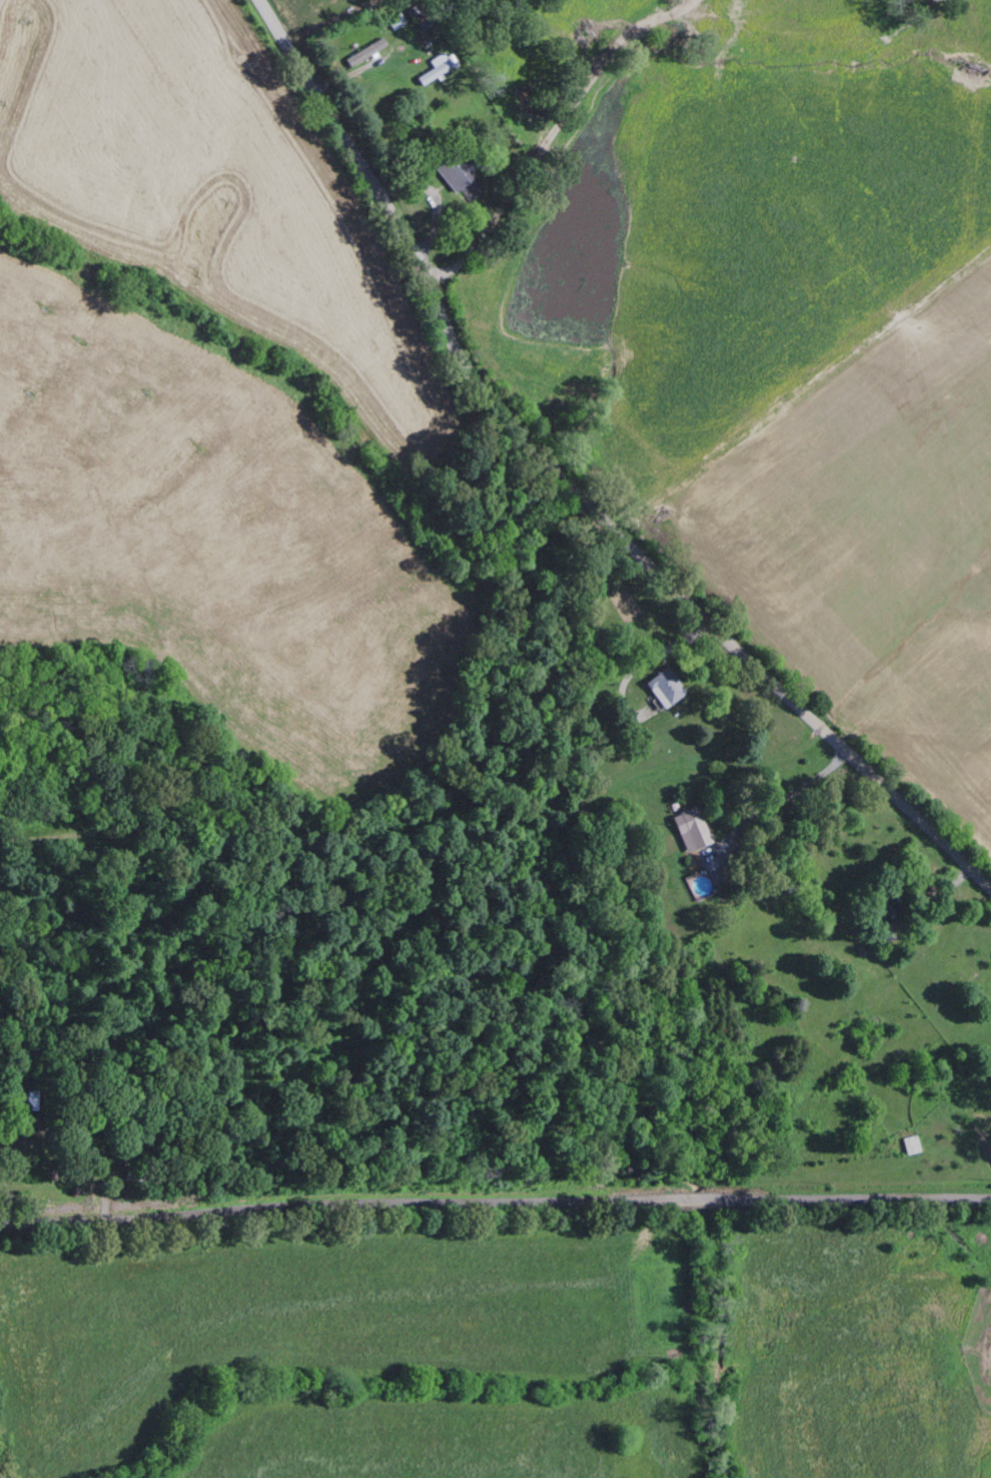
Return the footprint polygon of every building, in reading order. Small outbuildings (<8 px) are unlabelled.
[(388,48),(383,38),(343,60),(348,70),(388,48)] [(451,70),(447,61),(414,78),(419,87),(451,70)] [(454,194),(474,176),(454,153),(433,171),(454,194)] [(644,686),(664,711),(686,694),(666,669),(644,686)] [(685,854),(711,844),(696,808),(670,818),(685,854)] [(40,1092),(29,1091),(29,1111),(40,1111),(40,1092)]
